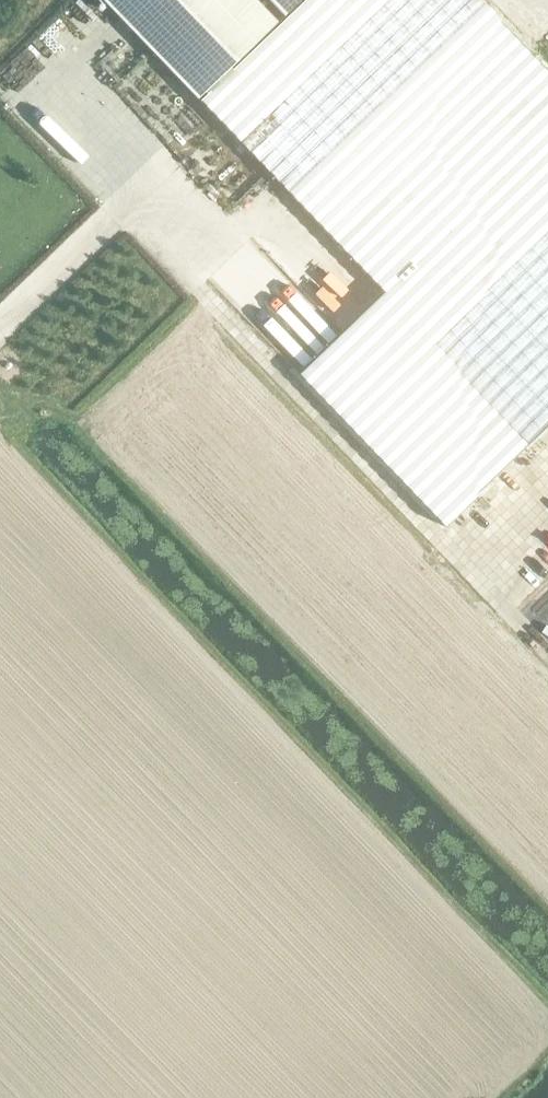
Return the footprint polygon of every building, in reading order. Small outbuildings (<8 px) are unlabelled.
[(255,0),(103,0),(197,97),(275,21),(255,0)] [(194,99),(306,217),(502,27),(476,0),(298,0),(275,21),(197,97),(194,99)]
